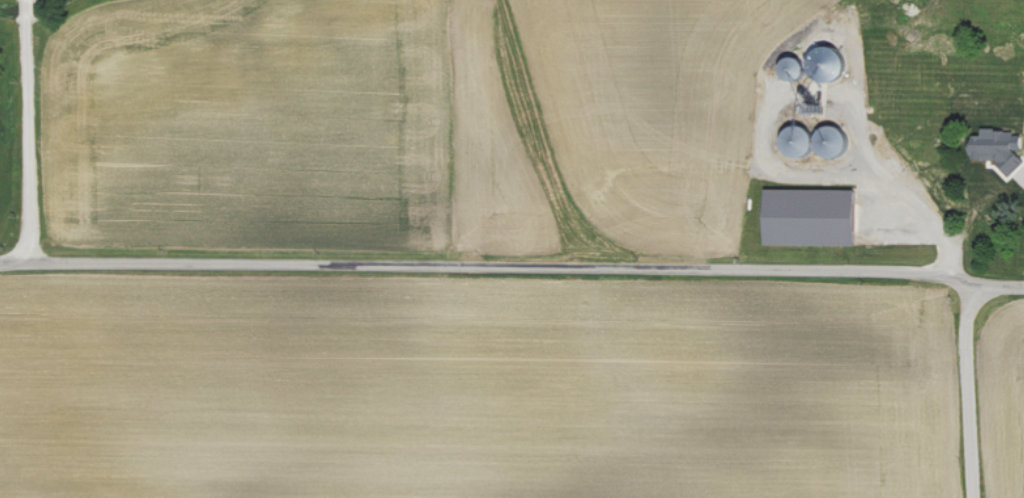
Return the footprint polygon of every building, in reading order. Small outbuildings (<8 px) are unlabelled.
[(850,245),(849,189),(758,190),(759,246),(850,245)]
